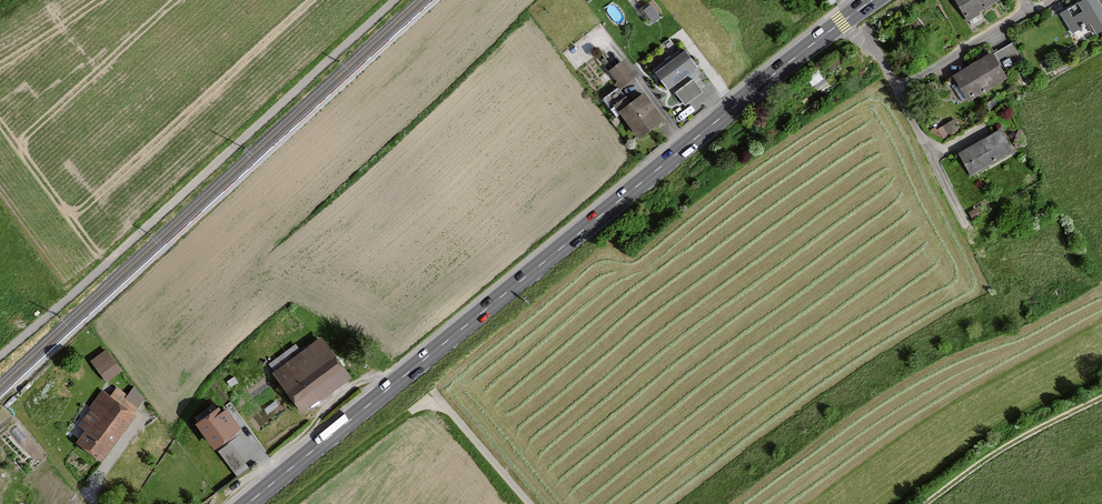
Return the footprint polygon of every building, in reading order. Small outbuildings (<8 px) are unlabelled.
[(999,0),(952,0),(964,21),(999,0)] [(1093,0),(1088,0),(1060,16),(1073,38),(1090,28),(1095,36),(1101,32),(1101,15),(1093,0)] [(641,9),(653,21),(661,12),(650,1),(641,9)] [(695,71),(681,54),(653,76),(667,93),(695,71)] [(1005,80),(989,56),(952,81),(967,105),(1005,80)] [(610,71),(622,87),(633,79),(621,63),(610,71)] [(700,95),(691,83),(674,95),(683,107),(700,95)] [(662,122),(642,95),(628,105),(617,90),(602,101),(615,120),(619,117),(636,141),(662,122)] [(936,127),(942,136),(960,124),(954,115),(936,127)] [(1011,153),(997,131),(959,155),(973,177),(1011,153)] [(349,378),(320,338),(268,375),(298,415),(349,378)] [(91,362),(106,384),(120,374),(106,352),(91,362)] [(108,398),(101,393),(87,410),(89,411),(77,427),(83,432),(74,443),(99,463),(135,417),(131,414),(138,406),(115,388),(108,398)] [(233,435),(215,409),(192,425),(210,451),(233,435)] [(219,446),(237,474),(251,466),(233,437),(219,446)]
